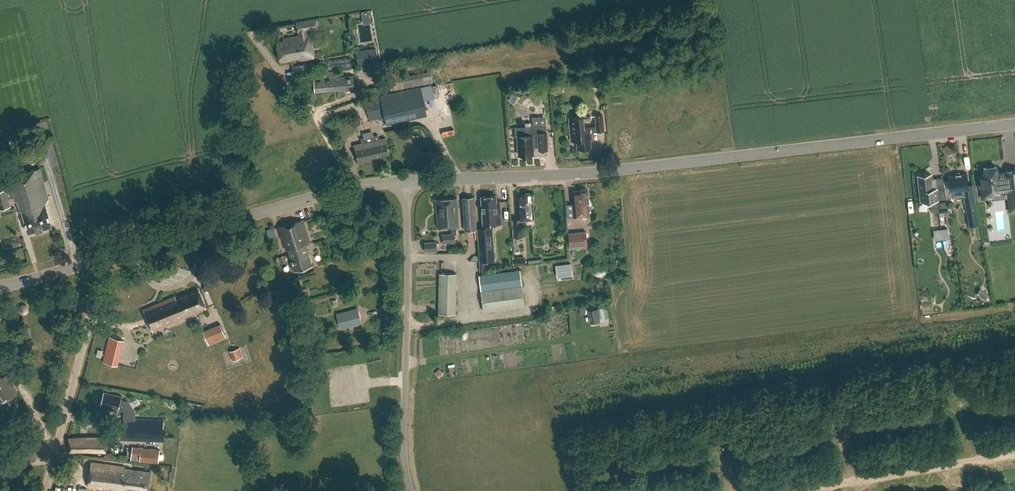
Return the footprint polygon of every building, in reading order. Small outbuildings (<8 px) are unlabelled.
[(299,32),(300,36),(288,38),(289,42),(285,42),(285,41),(277,42),(280,61),(300,57),(300,59),(313,57),(309,34),(307,34),(306,30),(317,28),(316,19),(296,23),(298,32),(299,32)] [(376,48),(356,51),(357,63),(378,60),(376,48)] [(365,75),(378,73),(377,64),(364,66),(365,75)] [(390,89),(404,87),(433,82),(431,70),(388,78),(390,89)] [(335,78),(337,78),(336,71),(329,72),(330,78),(313,80),(314,93),(336,91),(335,78)] [(335,78),(336,91),(353,90),(352,77),(337,78),(335,78)] [(379,86),(370,88),(371,95),(380,93),(379,86)] [(364,97),(369,120),(386,117),(381,94),(364,97)] [(513,104),(518,98),(513,94),(508,100),(513,104)] [(530,113),(530,122),(543,121),(543,113),(530,113)] [(604,129),(602,114),(595,114),(596,126),(584,127),(583,116),(590,116),(590,115),(569,117),(571,140),(576,139),(577,148),(584,148),(585,149),(589,148),(590,147),(591,147),(590,137),(589,137),(589,136),(592,136),(591,131),(604,129)] [(547,149),(546,126),(515,127),(515,136),(518,136),(519,154),(533,154),(533,145),(539,145),(539,149),(547,149)] [(378,135),(373,136),(374,140),(366,142),(365,138),(360,139),(361,143),(354,144),(358,164),(371,161),(371,158),(389,154),(385,138),(379,139),(378,135)] [(978,179),(979,189),(982,188),(983,198),(992,197),(992,192),(1008,190),(1009,204),(1014,204),(1014,170),(997,173),(997,167),(983,168),(984,174),(980,175),(980,179),(978,179)] [(45,203),(48,198),(40,168),(8,177),(15,201),(17,200),(20,210),(22,209),(28,231),(51,225),(45,203)] [(933,189),(932,178),(931,174),(918,176),(921,202),(931,200),(932,208),(938,208),(939,212),(948,211),(945,187),(933,189)] [(964,196),(969,225),(979,224),(972,185),(967,186),(966,175),(961,175),(960,174),(956,175),(956,176),(949,176),(949,179),(950,189),(951,197),(964,196)] [(54,198),(61,196),(60,192),(69,189),(67,184),(51,190),(54,198)] [(11,206),(6,189),(0,190),(0,209),(11,206)] [(589,214),(588,207),(587,190),(572,191),(574,209),(574,215),(589,214)] [(513,237),(523,236),(522,218),(534,218),(532,194),(517,195),(519,219),(512,219),(513,237)] [(482,205),(483,228),(477,228),(477,232),(479,261),(494,260),(491,221),(501,220),(499,201),(496,202),(496,195),(481,196),(482,205)] [(465,230),(476,229),(474,197),(463,198),(465,230)] [(446,199),(448,228),(451,228),(451,234),(442,235),(443,243),(455,242),(455,234),(456,234),(456,228),(459,227),(457,198),(446,199)] [(437,229),(448,228),(446,199),(436,199),(437,229)] [(309,242),(302,220),(278,227),(282,240),(284,240),(287,250),(288,250),(294,270),(312,264),(306,243),(309,242)] [(934,237),(951,235),(950,226),(933,228),(934,237)] [(269,240),(277,237),(274,228),(266,230),(269,240)] [(569,247),(587,245),(586,231),(568,232),(569,247)] [(425,252),(436,251),(436,242),(424,243),(425,252)] [(514,265),(526,265),(525,256),(514,257),(514,265)] [(557,277),(571,276),(570,263),(556,264),(557,277)] [(484,311),(524,305),(519,270),(479,275),(484,311)] [(455,314),(456,273),(440,273),(439,313),(455,314)] [(153,331),(180,320),(206,308),(199,291),(177,300),(175,297),(171,298),(144,310),(153,331)] [(980,297),(984,301),(988,295),(984,291),(980,297)] [(338,329),(363,322),(359,308),(334,314),(338,329)] [(590,322),(600,321),(597,308),(588,309),(590,322)] [(208,345),(226,337),(220,323),(203,331),(208,345)] [(117,365),(124,339),(109,336),(103,361),(117,365)] [(229,351),(232,360),(241,357),(238,348),(229,351)] [(0,377),(0,406),(18,393),(5,376),(1,379),(0,377)] [(114,395),(104,392),(101,404),(107,405),(107,406),(118,409),(118,407),(124,409),(125,412),(125,419),(123,419),(123,435),(162,436),(163,419),(132,418),(133,412),(128,402),(120,400),(121,396),(114,394),(114,395)] [(106,452),(106,437),(68,436),(68,452),(106,452)] [(158,463),(160,449),(132,446),(131,455),(130,459),(139,460),(158,463)] [(151,472),(124,469),(124,467),(91,462),(88,486),(121,490),(125,490),(125,488),(146,490),(148,490),(151,472)]
